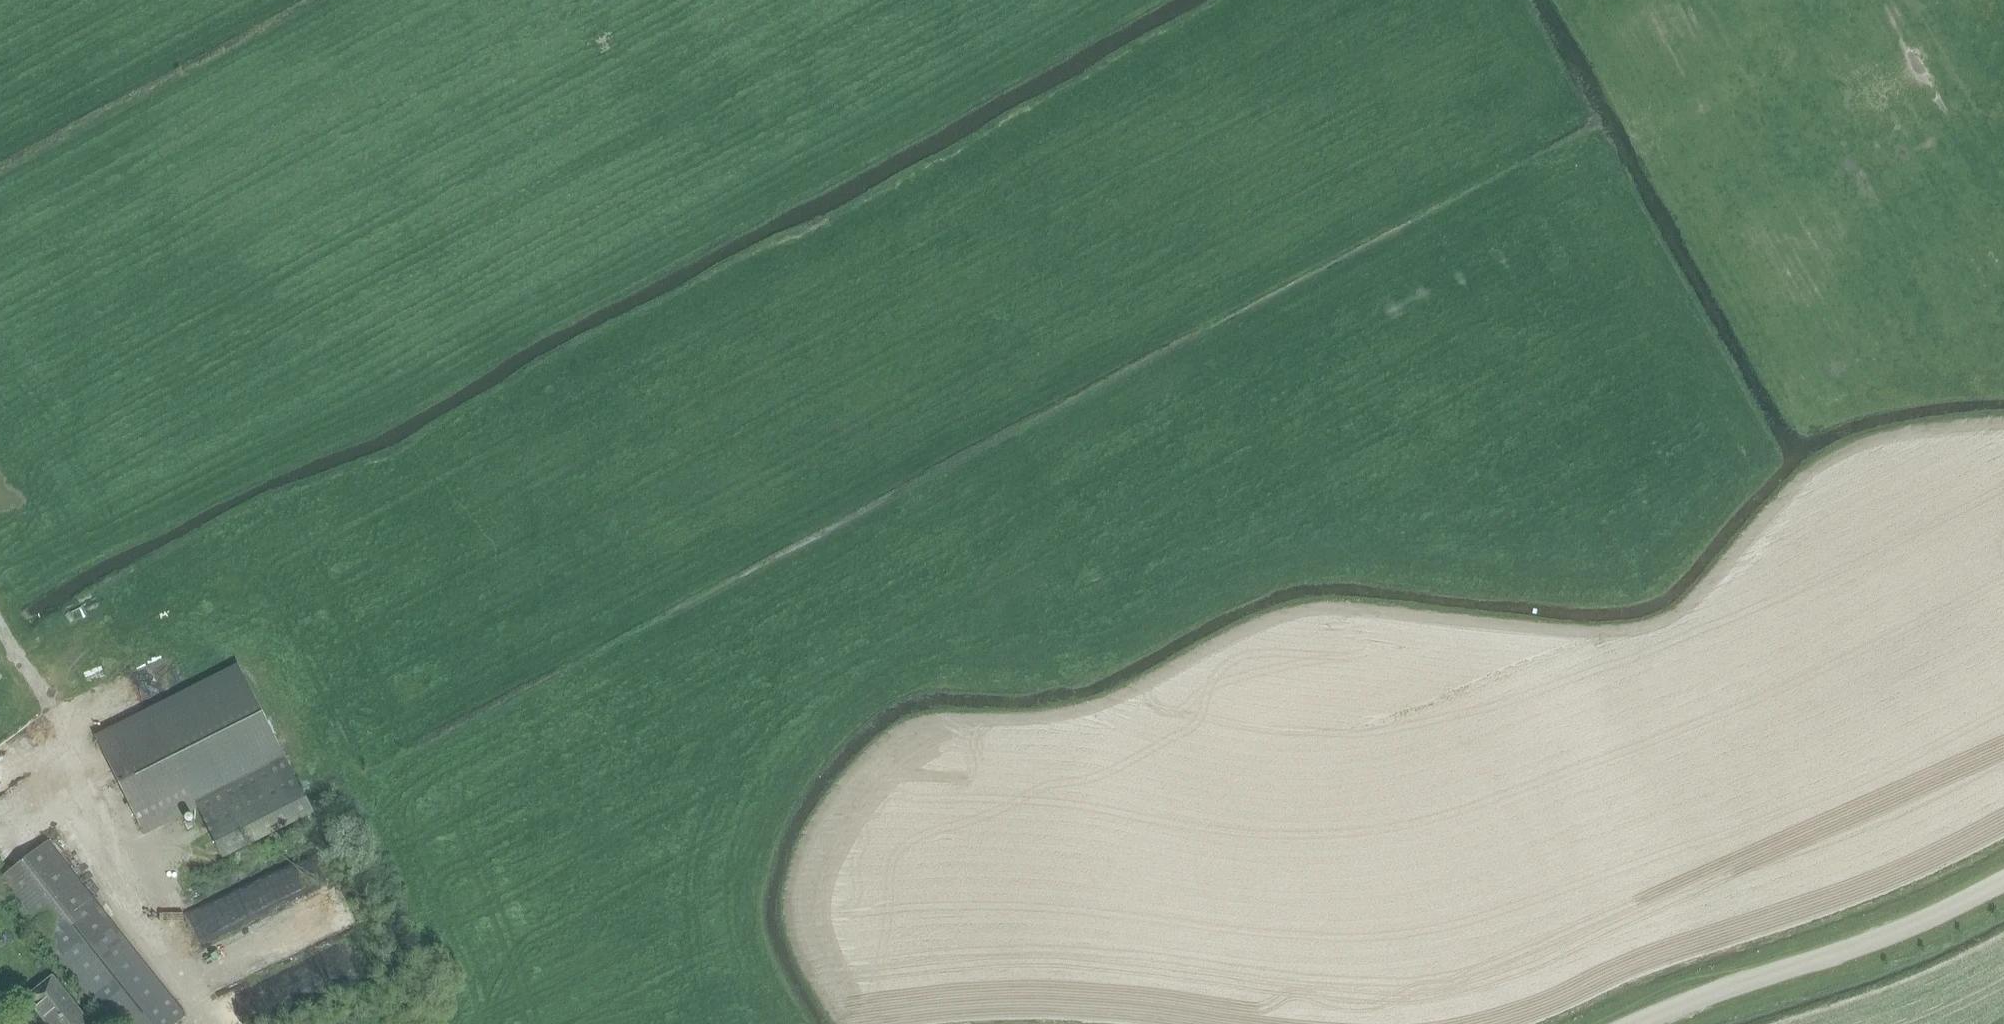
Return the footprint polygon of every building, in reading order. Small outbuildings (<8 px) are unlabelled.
[(145,836),(288,764),(237,663),(95,736),(145,836)] [(186,1016),(125,940),(99,906),(48,841),(0,879),(0,885),(103,1016),(110,1023),(176,1023),(186,1016)] [(53,977),(26,998),(47,1023),(90,1023),(53,977)]
